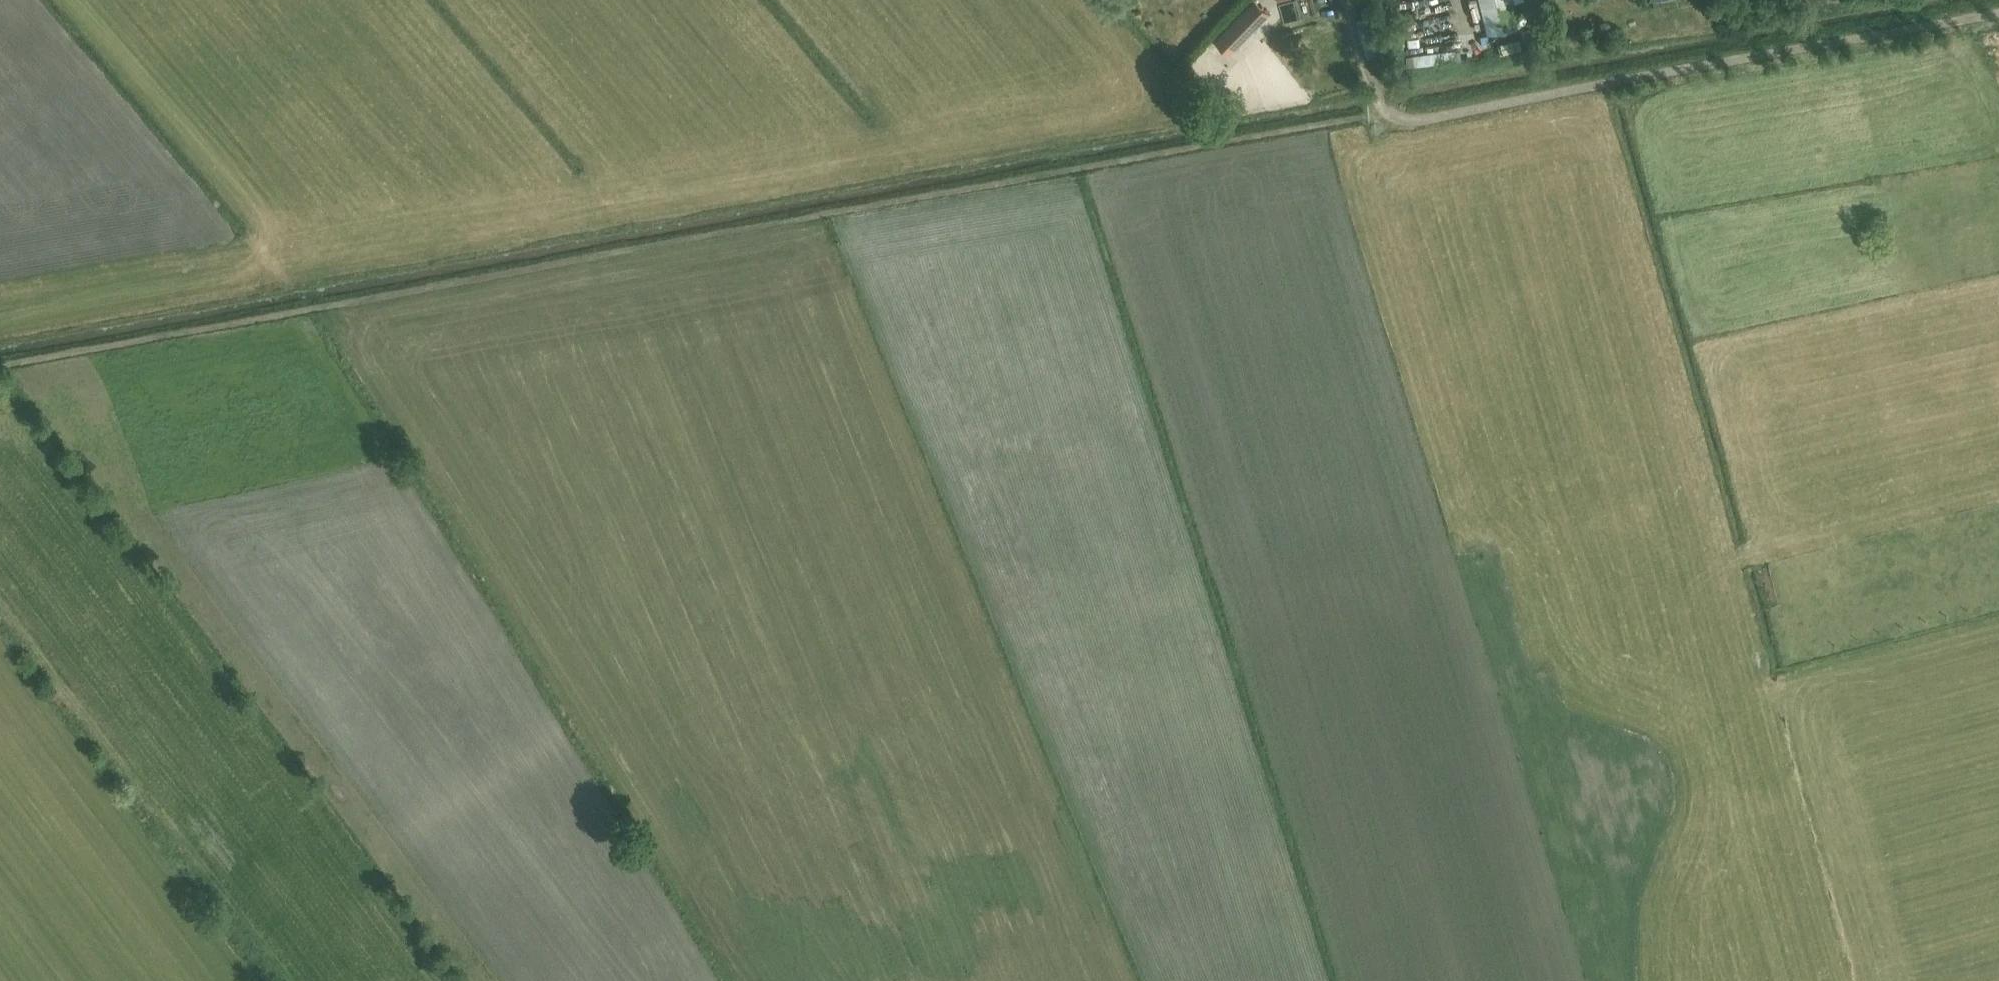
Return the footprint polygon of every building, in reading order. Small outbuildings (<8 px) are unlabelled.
[(1254,0),(1252,0),(1213,40),(1229,55),(1268,14),(1254,0)] [(1487,33),(1519,25),(1513,0),(1479,0),(1487,33)]
